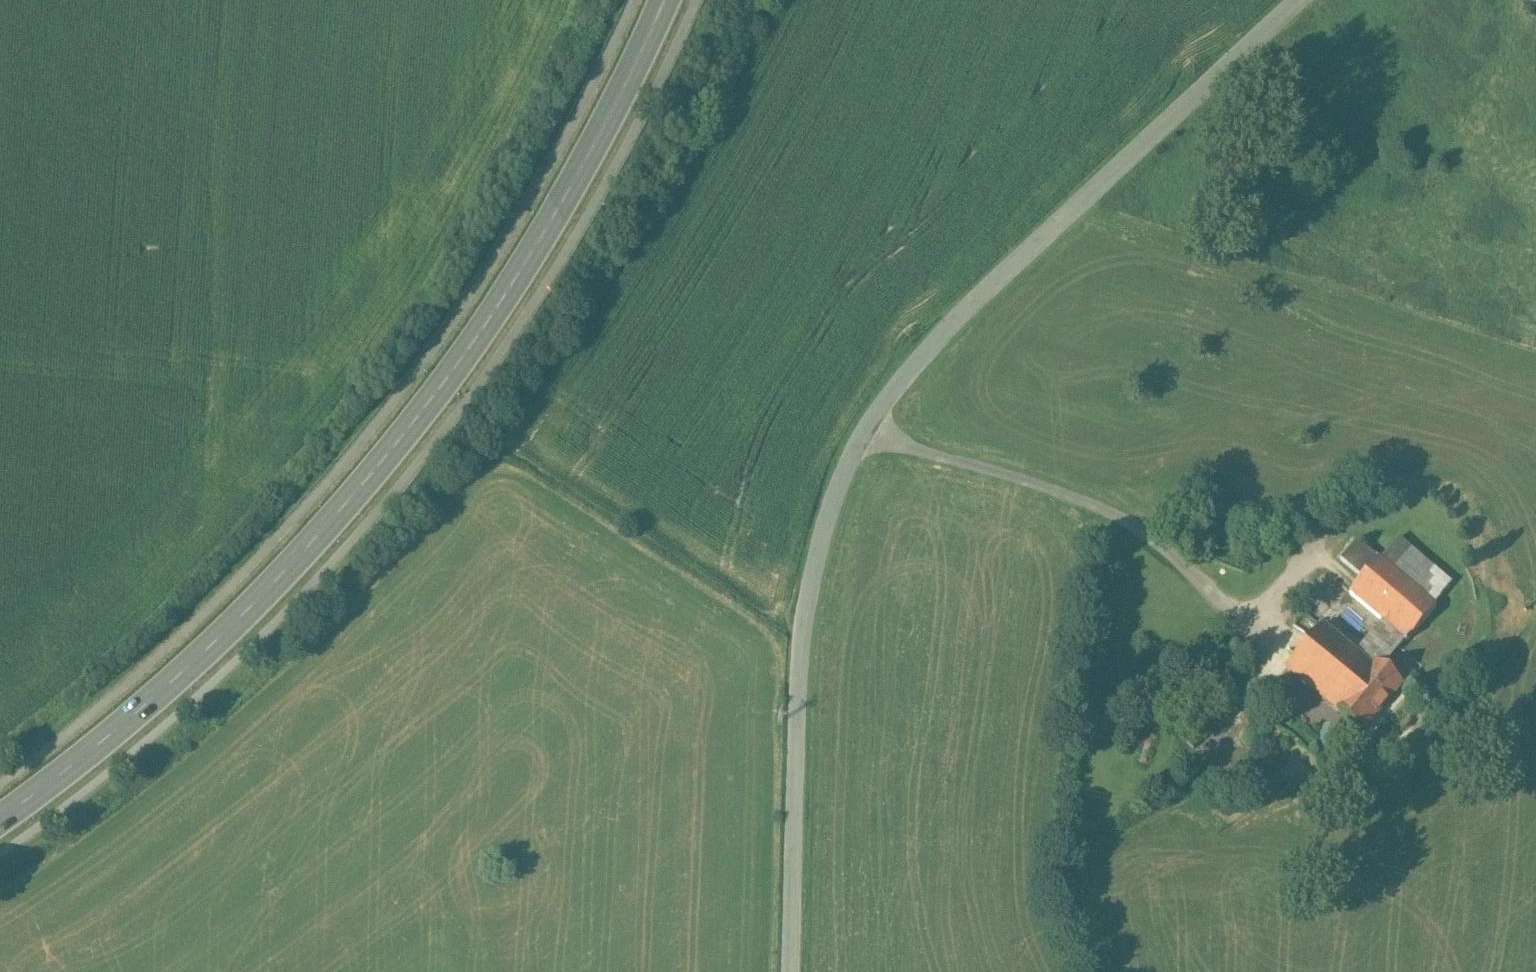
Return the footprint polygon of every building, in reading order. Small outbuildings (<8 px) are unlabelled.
[(1359,542),(1342,561),(1362,578),(1379,559),(1359,542)] [(1456,587),(1403,542),(1385,563),(1438,608),(1456,587)] [(1385,563),(1382,560),(1353,594),(1385,622),(1409,642),(1410,643),(1439,609),(1438,608),(1385,563)] [(1385,622),(1356,654),(1375,669),(1380,663),(1386,669),(1409,642),(1385,622)] [(1356,654),(1323,628),(1288,669),(1339,711),(1375,669),(1356,654)] [(1375,669),(1339,711),(1363,732),(1404,684),(1386,669),(1380,663),(1375,669)]
